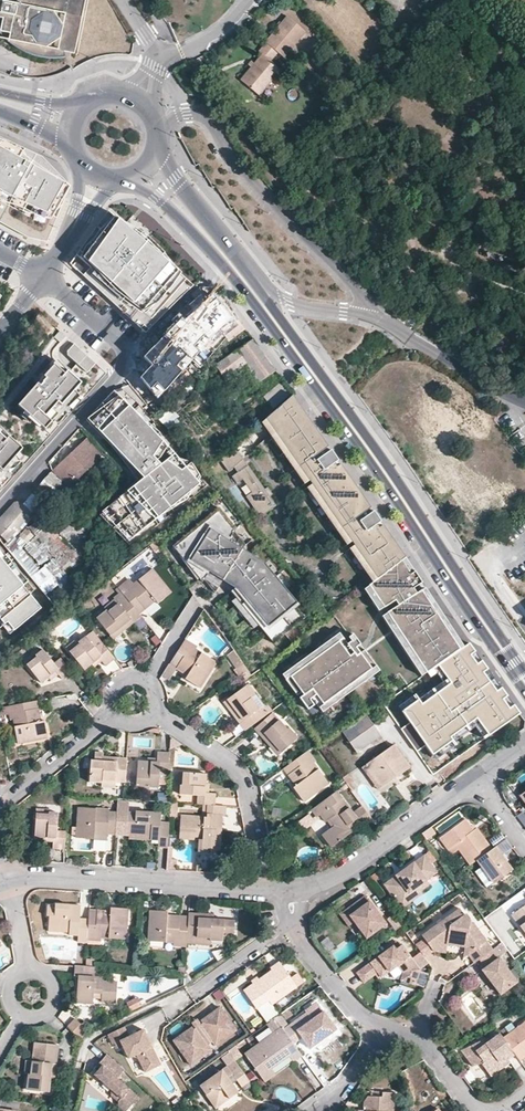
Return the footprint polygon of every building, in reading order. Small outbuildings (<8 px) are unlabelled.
[(1,3),(0,3),(0,29),(2,33),(4,36),(7,40),(9,42),(41,48),(74,55),(75,55),(85,0),(1,0),(1,3)] [(269,83),(281,65),(280,64),(287,56),(280,50),(300,25),(281,10),(261,35),(276,46),(268,55),(263,51),(254,62),(252,65),(241,78),(260,94),(269,83)] [(260,94),(267,99),(275,88),(269,83),(260,94)] [(64,200),(61,175),(42,156),(0,137),(0,223),(28,238),(47,242),(64,200)] [(61,175),(64,200),(70,186),(61,175)] [(164,312),(193,285),(148,246),(139,238),(108,211),(76,255),(90,267),(82,275),(145,333),(164,312)] [(72,266),(80,273),(84,268),(76,261),(72,266)] [(8,303),(15,290),(0,282),(0,309),(8,303)] [(153,364),(141,376),(151,388),(157,382),(166,390),(193,360),(200,367),(237,323),(214,295),(184,320),(169,334),(146,357),(153,364)] [(66,336),(60,331),(54,338),(61,343),(66,336)] [(273,369),(252,339),(236,351),(246,365),(259,382),(275,371),(273,369)] [(75,344),(67,351),(68,355),(88,373),(96,363),(75,344)] [(246,365),(236,351),(215,367),(224,380),(246,365)] [(64,407),(61,405),(81,383),(57,362),(44,376),(42,374),(35,381),(38,384),(18,405),(44,429),(64,407)] [(290,394),(281,381),(262,397),(272,409),(290,394)] [(121,395),(92,422),(146,477),(103,511),(131,546),(204,486),(176,451),(121,395)] [(302,409),(292,395),(284,403),(295,415),(299,412),(302,409)] [(273,429),(295,415),(284,403),(261,423),(373,581),(377,578),(356,547),(362,543),(359,539),(353,543),(313,486),(319,481),(317,478),(311,482),(273,429)] [(232,408),(228,404),(223,408),(226,412),(232,408)] [(330,448),(302,409),(299,412),(326,451),(330,448)] [(162,417),(168,423),(174,418),(169,412),(167,413),(162,417)] [(326,451),(299,412),(295,415),(273,429),(311,482),(317,478),(319,481),(313,486),(353,543),(359,539),(362,543),(356,547),(377,578),(395,565),(403,559),(398,552),(394,546),(388,546),(393,545),(382,529),(375,533),(372,530),(382,523),(375,513),(371,515),(368,512),(369,512),(338,468),(331,473),(329,470),(340,462),(332,452),(328,455),(326,451)] [(5,473),(3,471),(22,449),(9,437),(6,440),(0,434),(0,479),(5,473)] [(58,477),(68,488),(97,461),(96,460),(102,455),(86,438),(52,471),(58,477)] [(244,457),(235,446),(231,449),(241,460),(244,457)] [(245,466),(241,460),(231,449),(220,459),(230,470),(236,465),(239,470),(245,466)] [(373,509),(340,462),(329,470),(331,473),(338,468),(369,512),(373,509)] [(277,503),(270,494),(273,492),(268,485),(266,487),(249,463),(245,466),(239,470),(233,474),(237,480),(243,476),(253,490),(247,494),(261,514),(277,503)] [(45,504),(62,486),(49,475),(33,493),(45,504)] [(72,492),(66,498),(76,509),(82,503),(72,492)] [(14,502),(0,517),(0,531),(8,538),(34,511),(23,501),(14,502)] [(244,545),(245,545),(234,531),(236,528),(219,508),(207,517),(211,522),(189,541),(185,536),(173,546),(176,550),(199,578),(203,582),(204,580),(215,594),(223,581),(239,556),(243,550),(243,549),(242,548),(243,547),(243,546),(244,545)] [(189,541),(211,522),(207,517),(185,536),(189,541)] [(38,520),(6,546),(42,590),(74,564),(38,520)] [(397,545),(382,523),(372,530),(375,533),(382,529),(393,545),(397,545)] [(13,634),(44,609),(31,592),(36,588),(2,541),(0,542),(0,617),(13,634)] [(199,578),(176,550),(197,580),(199,578)] [(265,563),(243,550),(239,556),(244,559),(245,557),(255,563),(254,566),(258,569),(265,563)] [(258,569),(254,566),(255,563),(245,557),(244,559),(239,556),(223,581),(229,585),(235,588),(258,569)] [(414,571),(405,557),(403,559),(395,565),(404,578),(414,571)] [(265,563),(258,569),(235,588),(231,591),(236,598),(258,624),(263,631),(269,626),(279,639),(297,624),(303,620),(292,607),(297,602),(265,563)] [(373,581),(369,584),(383,606),(395,599),(398,603),(386,610),(426,672),(436,665),(459,648),(432,606),(427,609),(414,590),(419,586),(416,582),(420,580),(414,571),(404,578),(395,565),(377,578),(373,581)] [(152,602),(149,599),(154,595),(157,599),(159,601),(172,591),(152,566),(132,583),(135,586),(125,594),(126,596),(140,612),(152,602)] [(463,645),(420,580),(416,582),(419,586),(414,590),(427,609),(432,606),(459,648),(463,645)] [(132,583),(130,581),(121,588),(125,594),(135,586),(132,583)] [(383,606),(369,584),(366,587),(380,609),(383,606)] [(126,596),(118,602),(108,610),(107,609),(97,617),(111,634),(119,627),(124,623),(127,627),(135,621),(133,619),(141,613),(140,612),(126,596)] [(118,602),(114,597),(104,605),(107,609),(108,610),(118,602)] [(258,624),(236,598),(232,602),(254,628),(258,624)] [(308,615),(297,602),(292,607),(303,620),(308,615)] [(426,672),(386,610),(383,613),(423,674),(425,672),(426,672)] [(293,643),(304,634),(297,624),(286,634),(293,643)] [(269,626),(263,631),(274,644),(279,639),(269,626)] [(105,644),(94,631),(80,642),(81,644),(71,652),(85,669),(92,663),(100,658),(103,661),(106,665),(115,658),(105,644)] [(284,679),(341,638),(337,633),(280,675),(284,679)] [(345,687),(374,666),(362,650),(357,653),(352,646),(356,643),(350,634),(346,637),(349,641),(345,643),(341,638),(284,679),(285,682),(297,698),(301,695),(303,697),(302,698),(304,700),(301,703),(306,710),(312,705),(308,701),(310,699),(314,704),(316,708),(345,687)] [(182,645),(189,649),(190,646),(194,649),(196,646),(197,645),(186,638),(182,645)] [(80,642),(78,640),(68,648),(71,652),(81,644),(80,642)] [(459,648),(436,665),(449,683),(420,703),(417,699),(400,711),(408,722),(399,728),(415,751),(424,745),(431,754),(451,740),(449,737),(475,718),(487,736),(519,713),(513,704),(507,708),(503,702),(509,698),(468,642),(463,645),(459,648)] [(362,650),(356,643),(352,646),(357,653),(362,650)] [(184,671),(187,668),(191,670),(188,673),(186,677),(201,687),(217,661),(196,646),(194,649),(190,646),(189,649),(182,645),(171,662),(178,667),(184,671)] [(61,657),(54,662),(43,648),(36,654),(37,656),(27,664),(42,682),(48,676),(56,669),(59,672),(63,678),(72,670),(61,657)] [(36,654),(34,652),(23,660),(27,664),(37,656),(36,654)] [(92,663),(95,667),(103,661),(100,658),(92,663)] [(178,667),(171,662),(163,675),(170,679),(178,667)] [(244,666),(241,663),(233,669),(237,677),(247,670),(244,666)] [(420,703),(449,683),(436,665),(426,672),(425,672),(428,677),(434,672),(441,681),(417,699),(420,703)] [(320,712),(377,671),(374,666),(345,687),(316,708),(320,712)] [(59,672),(56,669),(48,676),(51,679),(59,672)] [(259,707),(265,703),(249,682),(245,685),(253,696),(251,697),(259,707)] [(228,697),(238,711),(234,714),(240,722),(243,720),(248,728),(265,716),(259,707),(251,697),(253,696),(245,685),(228,697)] [(400,711),(417,699),(414,694),(397,706),(400,711)] [(228,697),(224,701),(234,714),(238,711),(228,697)] [(507,708),(513,704),(509,698),(503,702),(507,708)] [(50,736),(47,718),(39,719),(39,716),(42,716),(40,699),(18,703),(20,715),(16,716),(20,741),(50,736)] [(18,703),(10,705),(12,717),(16,716),(20,715),(18,703)] [(269,744),(273,741),(282,751),(299,737),(289,726),(288,728),(273,712),(258,725),(264,731),(260,734),(269,744)] [(380,735),(366,715),(341,732),(356,752),(380,735)] [(451,740),(431,754),(435,759),(455,744),(453,741),(473,726),(483,739),(487,736),(475,718),(449,737),(451,740)] [(245,730),(248,728),(243,720),(240,722),(245,730)] [(260,734),(264,731),(258,725),(255,728),(260,734)] [(273,741),(269,744),(279,754),(282,751),(273,741)] [(364,764),(381,787),(408,768),(393,744),(364,764)] [(149,785),(159,785),(160,768),(167,769),(168,751),(159,751),(158,757),(158,761),(148,760),(139,760),(138,782),(149,783),(149,785)] [(313,763),(315,761),(308,751),(301,755),(309,766),(313,763)] [(103,782),(103,780),(116,781),(126,781),(127,760),(117,760),(116,756),(107,755),(107,760),(102,760),(92,759),(90,781),(103,782)] [(293,782),(296,779),(300,784),(296,786),(293,789),(302,802),(328,783),(313,763),(309,766),(301,755),(283,768),(293,782)] [(364,764),(361,766),(377,790),(381,787),(364,764)] [(180,784),(180,793),(197,794),(196,803),(207,804),(215,804),(216,792),(209,791),(205,791),(205,781),(206,772),(183,771),(183,783),(180,784)] [(353,781),(347,773),(341,777),(351,790),(354,788),(351,782),(353,781)] [(325,823),(330,819),(334,825),(329,829),(320,835),(330,847),(370,819),(360,805),(352,811),(337,791),(310,811),(316,818),(319,816),(325,823)] [(192,838),(193,828),(205,828),(204,838),(201,839),(200,851),(211,851),(211,849),(217,849),(218,837),(218,829),(216,829),(217,825),(223,826),(224,815),(226,815),(227,806),(215,804),(207,804),(207,816),(183,815),(181,837),(192,838)] [(95,839),(95,835),(108,835),(108,833),(116,833),(117,812),(109,811),(109,809),(78,806),(77,834),(77,835),(85,835),(85,838),(95,839)] [(35,836),(43,837),(53,837),(53,841),(52,847),(65,848),(66,830),(56,830),(57,812),(50,811),(50,813),(37,813),(35,836)] [(130,824),(129,832),(151,833),(151,839),(159,839),(159,846),(169,847),(170,828),(162,828),(162,813),(137,812),(136,814),(127,814),(127,824),(130,824)] [(329,829),(334,825),(330,819),(325,823),(329,829)] [(450,856),(459,850),(470,865),(477,859),(493,848),(478,827),(474,830),(467,819),(439,839),(450,856)] [(436,833),(431,827),(421,834),(424,837),(426,839),(436,833)] [(493,848),(477,859),(495,883),(513,869),(496,846),(493,848)] [(409,892),(416,887),(418,891),(428,884),(425,880),(436,873),(423,857),(401,872),(403,875),(398,879),(396,876),(384,884),(398,903),(410,894),(409,892)] [(409,892),(410,894),(398,903),(402,908),(421,894),(418,891),(416,887),(409,892)] [(366,937),(385,923),(365,895),(359,900),(360,903),(357,906),(355,903),(346,909),(355,922),(366,937)] [(80,904),(55,903),(55,904),(43,903),(42,915),(44,915),(44,925),(53,925),(66,926),(66,924),(70,924),(69,933),(79,934),(78,941),(87,942),(87,940),(88,933),(88,922),(79,922),(80,917),(80,904)] [(513,914),(524,929),(524,905),(513,914)] [(109,911),(109,915),(104,916),(104,911),(89,910),(88,922),(88,933),(100,933),(100,937),(125,939),(128,910),(122,910),(122,907),(109,907),(109,911)] [(439,946),(444,943),(474,947),(466,953),(473,963),(480,958),(492,949),(493,949),(482,935),(477,935),(479,930),(472,921),(469,920),(460,907),(428,930),(421,935),(429,947),(436,942),(439,946)] [(172,914),(172,918),(167,918),(167,914),(168,910),(155,909),(155,912),(149,911),(148,928),(148,941),(174,942),(174,937),(187,938),(188,936),(189,915),(172,914)] [(346,909),(340,914),(349,927),(355,922),(346,909)] [(188,936),(209,937),(209,941),(223,941),(223,934),(234,935),(235,921),(213,919),(208,919),(208,914),(189,912),(189,915),(188,936)] [(99,944),(99,940),(100,937),(100,933),(88,933),(87,940),(87,943),(99,944)] [(187,946),(187,938),(174,937),(174,942),(174,945),(187,946)] [(322,942),(326,951),(334,947),(330,938),(322,942)] [(378,973),(382,978),(400,966),(404,971),(400,980),(414,985),(420,971),(412,960),(399,942),(356,973),(364,984),(378,973)] [(444,943),(439,946),(436,942),(429,947),(433,952),(443,953),(444,943)] [(487,965),(484,968),(502,991),(517,981),(492,949),(480,958),(487,965)] [(428,965),(421,953),(412,960),(420,971),(428,965)] [(257,1010),(269,1001),(273,1005),(298,987),(291,976),(279,960),(270,966),(272,969),(258,980),(252,984),(243,990),(257,1010)] [(104,978),(94,977),(94,967),(85,966),(77,966),(73,966),(73,976),(76,977),(75,998),(91,998),(92,998),(92,994),(100,994),(100,1003),(116,1003),(116,981),(104,981),(104,978)] [(305,982),(298,971),(291,976),(298,987),(305,982)] [(138,996),(126,1002),(130,1010),(142,1004),(138,996)] [(273,1005),(269,1001),(257,1010),(262,1017),(274,1008),(273,1005)] [(207,1045),(204,1042),(209,1038),(211,1041),(214,1045),(219,1042),(235,1030),(230,1024),(219,1008),(200,1022),(202,1024),(200,1026),(195,1030),(193,1030),(191,1028),(173,1041),(186,1059),(207,1045)] [(324,1011),(312,1019),(305,1024),(299,1016),(289,1024),(282,1028),(292,1043),(302,1036),(310,1048),(336,1028),(324,1011)] [(306,1011),(299,1016),(305,1024),(312,1019),(306,1011)] [(289,1024),(282,1013),(275,1018),(282,1028),(289,1024)] [(88,1031),(74,1018),(66,1026),(80,1039),(88,1031)] [(275,1074),(268,1064),(284,1052),(292,1062),(302,1055),(292,1043),(282,1028),(275,1018),(267,1024),(274,1032),(244,1053),(264,1081),(275,1074)] [(196,1020),(190,1024),(195,1030),(200,1026),(196,1020)] [(504,1038),(516,1054),(520,1060),(524,1056),(524,1023),(504,1038)] [(125,1048),(130,1060),(135,1057),(141,1059),(148,1074),(162,1068),(144,1030),(131,1036),(126,1025),(109,1034),(114,1045),(117,1044),(120,1050),(125,1048)] [(504,1066),(502,1064),(500,1060),(506,1055),(509,1059),(516,1054),(504,1038),(500,1034),(464,1061),(469,1068),(485,1066),(492,1075),(504,1066)] [(35,1041),(32,1060),(31,1073),(28,1073),(26,1090),(48,1092),(49,1078),(49,1073),(55,1073),(58,1044),(35,1041)] [(186,1059),(191,1066),(211,1052),(209,1049),(207,1045),(186,1059)] [(234,1047),(228,1051),(235,1060),(241,1056),(234,1047)] [(126,1110),(140,1095),(118,1077),(125,1069),(107,1053),(98,1064),(101,1067),(95,1074),(112,1088),(112,1094),(119,1100),(120,1105),(126,1110)] [(509,1059),(506,1055),(500,1060),(502,1064),(509,1059)] [(211,1097),(221,1099),(237,1089),(232,1082),(236,1079),(245,1091),(253,1085),(239,1066),(231,1072),(232,1074),(228,1077),(222,1069),(202,1084),(211,1097)] [(393,1110),(388,1110),(388,1091),(376,1091),(376,1095),(366,1095),(362,1094),(358,1098),(358,1105),(363,1105),(363,1109),(360,1109),(360,1110),(393,1110)] [(182,1099),(179,1095),(172,1100),(175,1104),(182,1099)]
